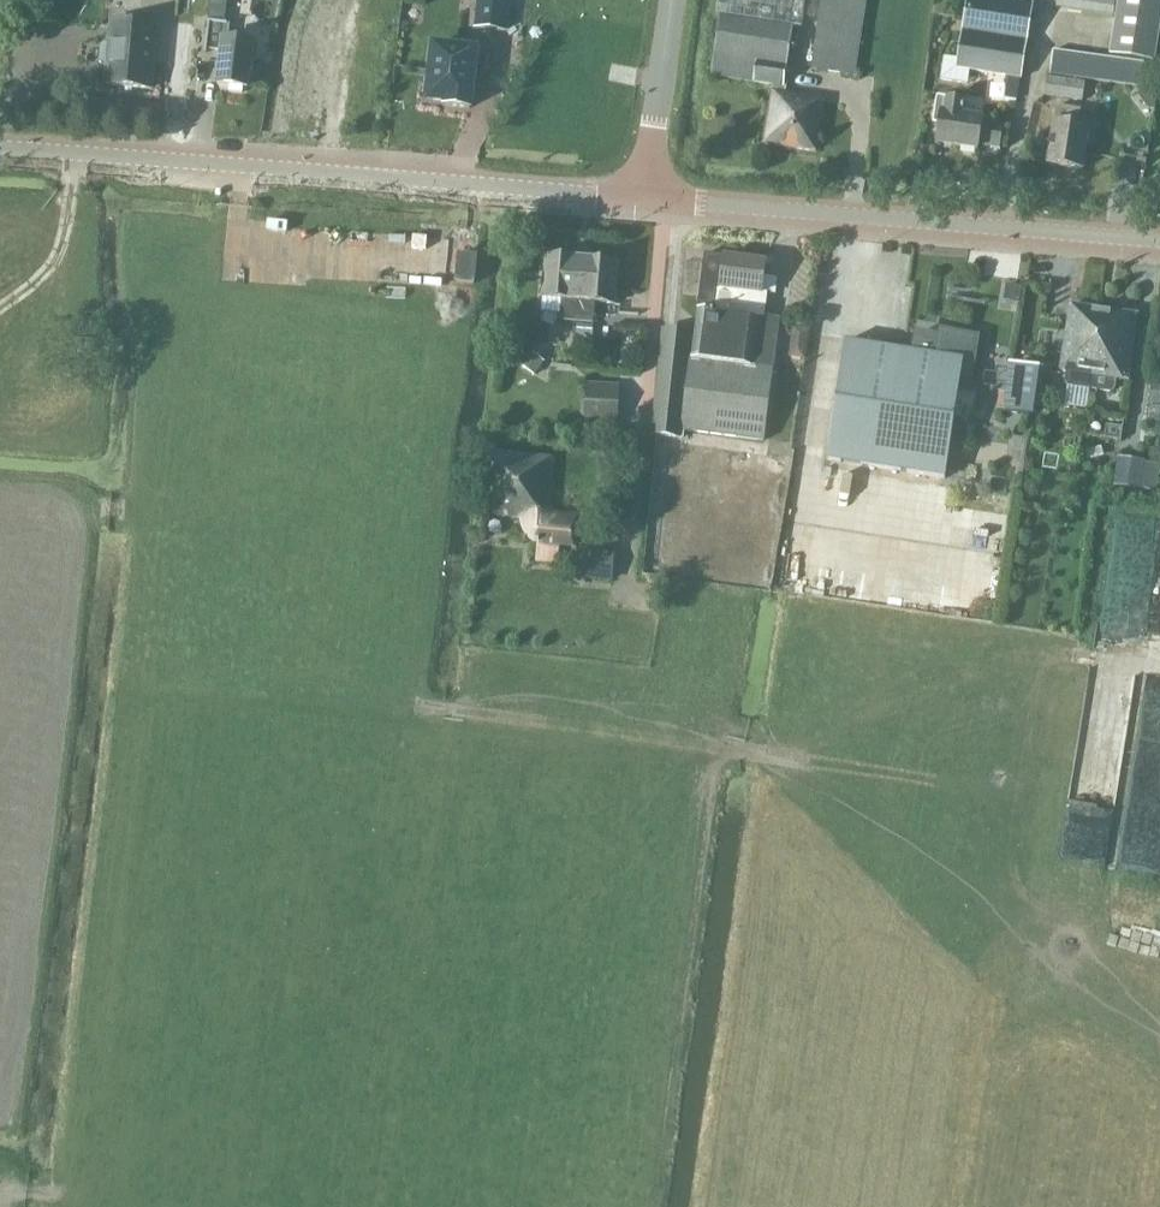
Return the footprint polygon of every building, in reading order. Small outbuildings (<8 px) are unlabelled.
[(210,13),(226,15),(228,0),(225,0),(211,0),(210,13)] [(298,31),(334,34),(337,0),(301,0),(298,31)] [(508,0),(479,0),(476,27),(504,30),(508,0)] [(720,17),(711,78),(773,87),(771,91),(763,145),(816,153),(825,102),(817,101),(817,96),(786,93),(787,86),(785,86),(794,27),(802,29),(806,0),(718,0),(715,16),(720,17)] [(810,70),(854,77),(867,0),(822,0),(810,70)] [(957,59),(947,57),(943,79),(969,84),(971,72),(1021,80),(1034,3),(1016,0),(968,0),(957,59)] [(1057,11),(1112,19),(1115,0),(1058,0),(1057,11)] [(1159,32),(1159,0),(1118,0),(1109,56),(1155,63),(1159,32)] [(248,88),(254,41),(230,39),(231,23),(209,21),(206,51),(221,53),(217,84),(248,88)] [(152,88),(157,27),(111,22),(109,44),(98,44),(97,61),(109,63),(107,84),(152,88)] [(296,63),(326,64),(327,35),(298,33),(296,63)] [(475,51),(433,46),(426,100),(446,102),(445,106),(469,108),(475,51)] [(1141,87),(1145,65),(1053,51),(1050,75),(1141,87)] [(321,114),(328,68),(296,63),(289,109),(321,114)] [(1087,83),(1049,77),(1046,96),(1084,102),(1087,83)] [(936,145),(977,152),(978,147),(999,150),(1002,128),(981,125),(982,120),(961,117),(963,102),(937,98),(935,114),(941,115),(936,145)] [(1082,172),(1090,126),(1078,124),(1081,110),(1056,106),(1054,121),(1047,166),(1082,172)] [(475,286),(478,255),(458,254),(454,284),(475,286)] [(663,330),(652,436),(683,439),(684,431),(764,441),(780,321),(764,319),(767,295),(762,294),(766,263),(706,255),(695,334),(663,330)] [(541,300),(546,300),(545,312),(561,314),(560,322),(577,323),(584,260),(544,256),(541,300)] [(584,260),(577,323),(594,324),(596,304),(616,306),(619,263),(584,260)] [(1094,377),(1104,310),(1069,305),(1059,372),(1066,373),(1065,382),(1068,386),(1089,390),(1092,390),(1094,377)] [(1129,382),(1139,317),(1138,317),(1138,314),(1104,310),(1094,377),(1092,390),(1110,393),(1115,390),(1116,380),(1129,382)] [(578,325),(577,335),(593,336),(594,326),(578,325)] [(845,343),(827,462),(945,480),(961,377),(971,379),(977,340),(942,334),(941,339),(917,336),(914,354),(845,343)] [(530,357),(523,367),(534,375),(542,365),(530,357)] [(1006,414),(1035,418),(1042,372),(1013,367),(1006,414)] [(617,427),(620,387),(585,384),(582,425),(617,427)] [(1068,386),(1065,406),(1086,410),(1089,390),(1068,386)] [(1150,403),(1159,404),(1159,390),(1152,388),(1150,403)] [(1107,425),(1104,438),(1122,441),(1124,428),(1107,425)] [(578,549),(581,515),(560,514),(557,513),(555,511),(552,507),(552,504),(556,456),(487,450),(480,516),(521,520),(520,525),(522,530),(524,534),(527,538),(531,542),(535,545),(533,563),(560,566),(561,548),(578,549)] [(1116,485),(1157,492),(1159,476),(1159,466),(1129,461),(1127,472),(1118,471),(1116,485)] [(579,552),(577,577),(613,580),(615,556),(579,552)] [(1073,780),(1114,785),(1131,663),(1107,660),(1103,683),(1086,681),(1073,780)] [(1159,793),(1159,667),(1148,665),(1127,788),(1159,793)]
